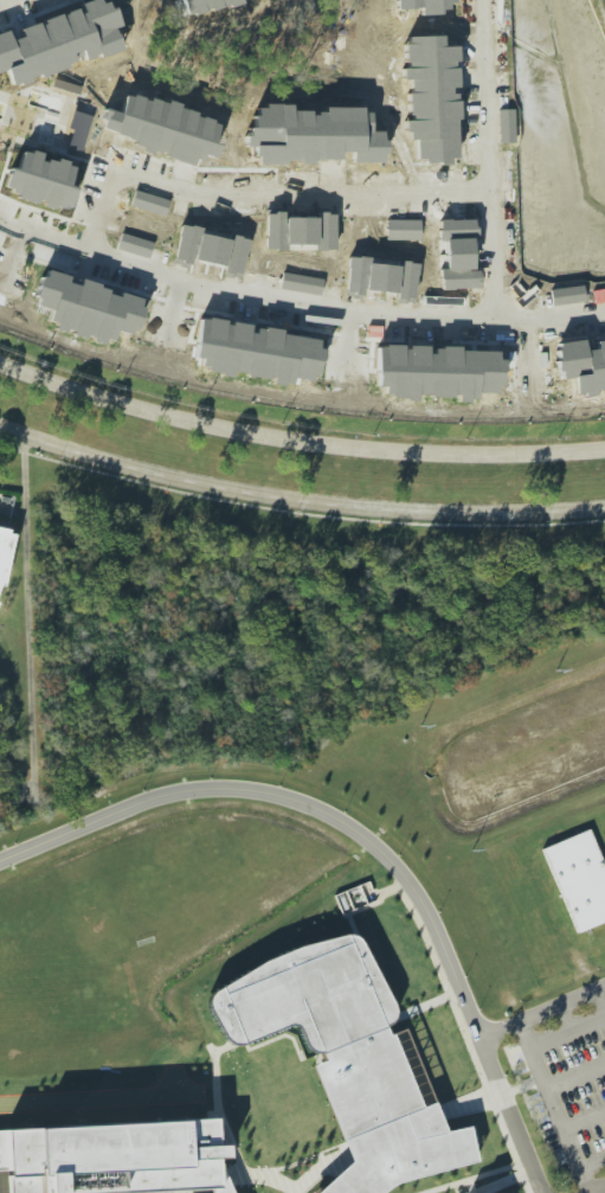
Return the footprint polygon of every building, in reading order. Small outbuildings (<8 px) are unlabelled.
[(81,4),(92,0),(100,0),(102,4),(108,1),(110,8),(115,7),(121,25),(114,28),(117,34),(118,33),(124,49),(101,58),(98,53),(94,54),(95,58),(85,60),(83,56),(73,58),(75,62),(67,64),(69,68),(40,78),(39,75),(30,78),(32,82),(20,86),(19,83),(12,85),(6,70),(0,73),(0,32),(7,30),(12,40),(22,37),(20,30),(38,23),(39,26),(45,24),(43,20),(60,13),(62,17),(66,14),(66,13),(77,8),(79,14),(84,12),(81,4)] [(6,531),(0,529),(0,587),(2,584),(14,537),(6,531)] [(587,829),(604,871),(604,921),(575,932),(541,848),(587,829)] [(369,890),(364,893),(359,886),(343,897),(347,902),(346,903),(353,912),(374,897),(369,890)] [(211,1001),(239,1044),(296,1020),(335,1124),(342,1154),(304,1189),(307,1192),(368,1192),(382,1180),(475,1161),(462,1121),(438,1124),(354,945),(211,1001)] [(210,1152),(202,1105),(0,1116),(0,1180),(2,1192),(17,1192),(179,1180),(184,1192),(228,1192),(210,1152)]
